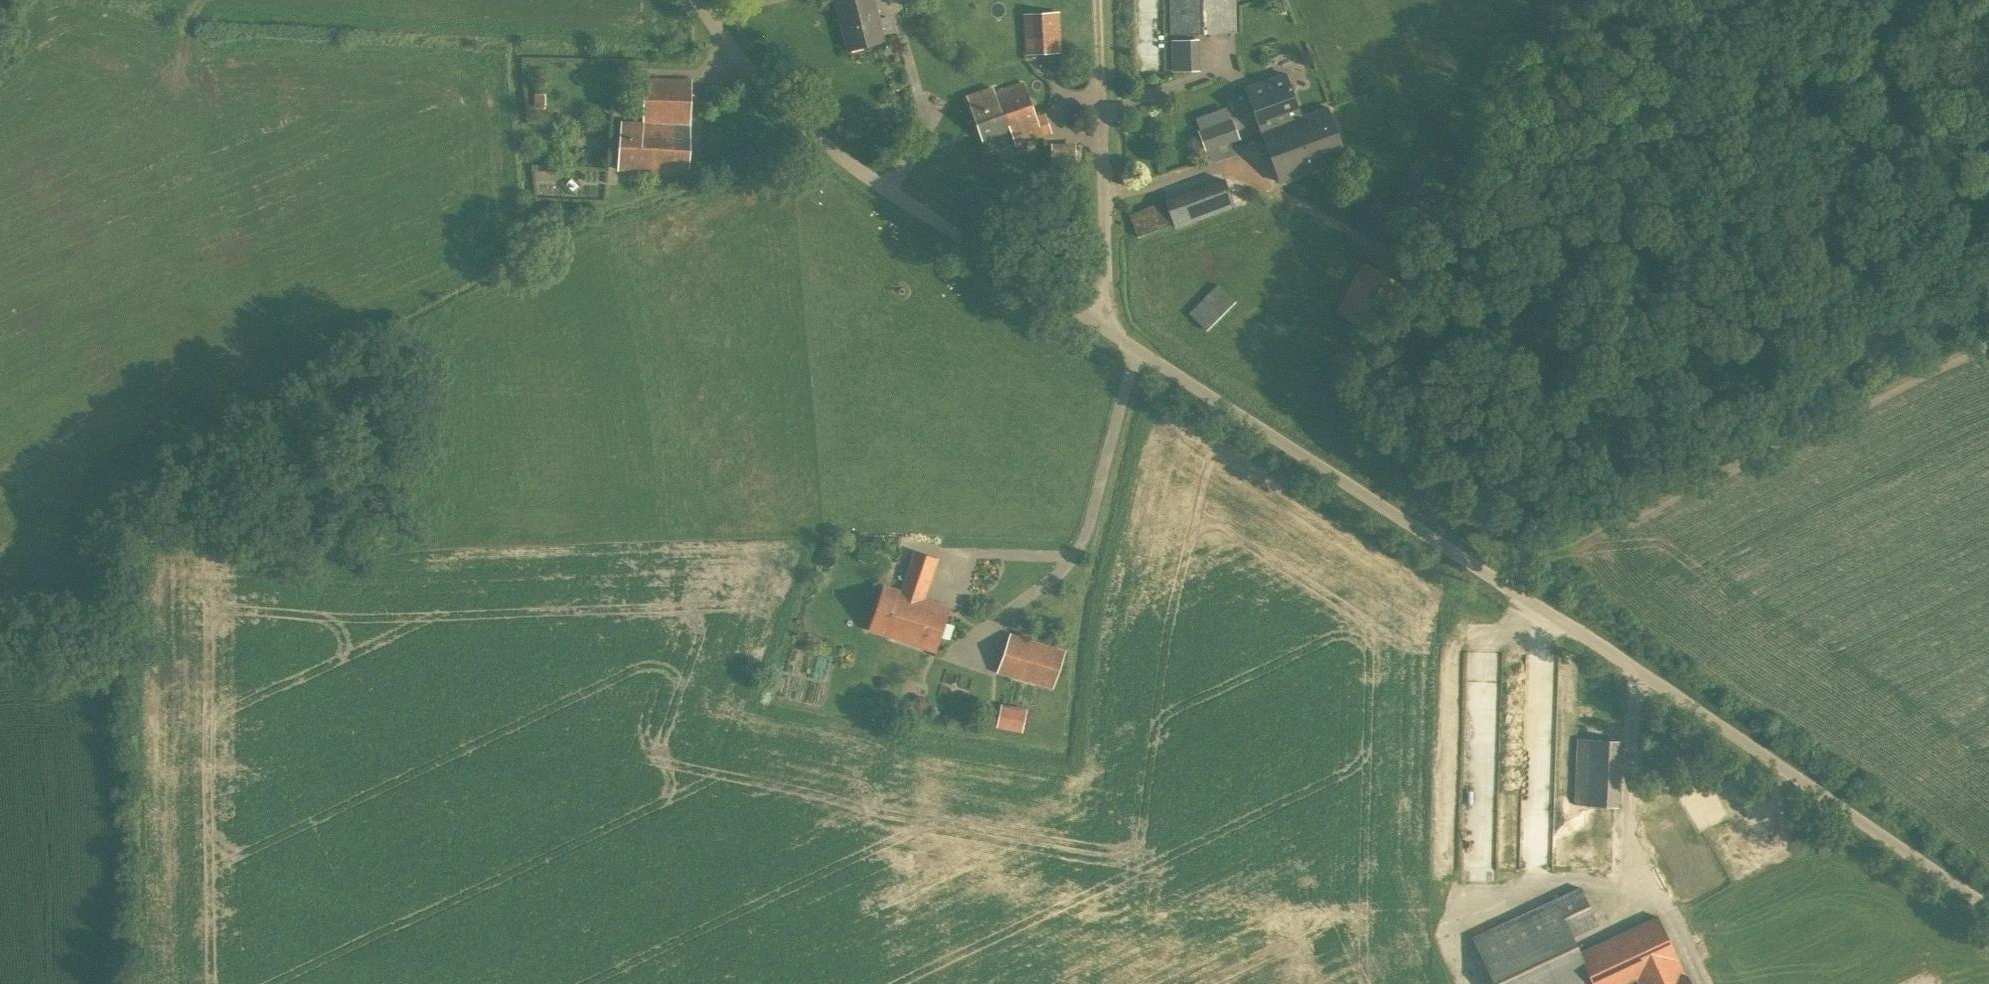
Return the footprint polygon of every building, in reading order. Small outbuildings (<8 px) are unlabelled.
[(848,50),(884,41),(874,0),(836,0),(848,50)] [(1236,0),(1169,0),(1170,35),(1237,33),(1236,0)] [(1025,14),(1027,54),(1059,52),(1057,12),(1025,14)] [(1170,39),(1171,71),(1200,71),(1199,38),(1170,39)] [(1246,88),(1262,132),(1301,116),(1286,74),(1246,88)] [(645,79),(643,122),(621,121),(619,169),(687,172),(691,81),(645,79)] [(994,88),(967,97),(984,144),(1018,132),(1021,141),(1041,133),(1023,84),(996,94),(994,88)] [(1301,116),(1262,132),(1279,181),(1345,158),(1327,107),(1301,116)] [(1232,117),(1197,130),(1205,151),(1240,138),(1232,117)] [(1058,165),(1073,165),(1073,146),(1058,146),(1058,165)] [(1235,206),(1225,176),(1163,197),(1174,229),(1235,206)] [(1141,209),(1129,214),(1137,238),(1170,225),(1158,196),(1139,204),(1141,209)] [(1217,283),(1187,313),(1206,330),(1235,301),(1217,283)] [(1582,520),(1584,525),(1591,522),(1589,516),(1582,520)] [(883,585),(869,629),(898,639),(935,651),(949,608),(923,599),(937,559),(915,551),(901,591),(883,585)] [(1010,632),(996,673),(1052,689),(1066,650),(1010,632)] [(996,726),(1022,731),(1027,709),(1001,703),(996,726)] [(1576,738),(1574,804),(1618,806),(1621,741),(1576,738)] [(1677,790),(1694,826),(1720,815),(1703,778),(1677,790)] [(1581,886),(1471,937),(1493,983),(1626,983),(1635,980),(1636,983),(1690,983),(1686,975),(1687,975),(1658,916),(1578,953),(1571,939),(1575,937),(1599,925),(1581,886)]
